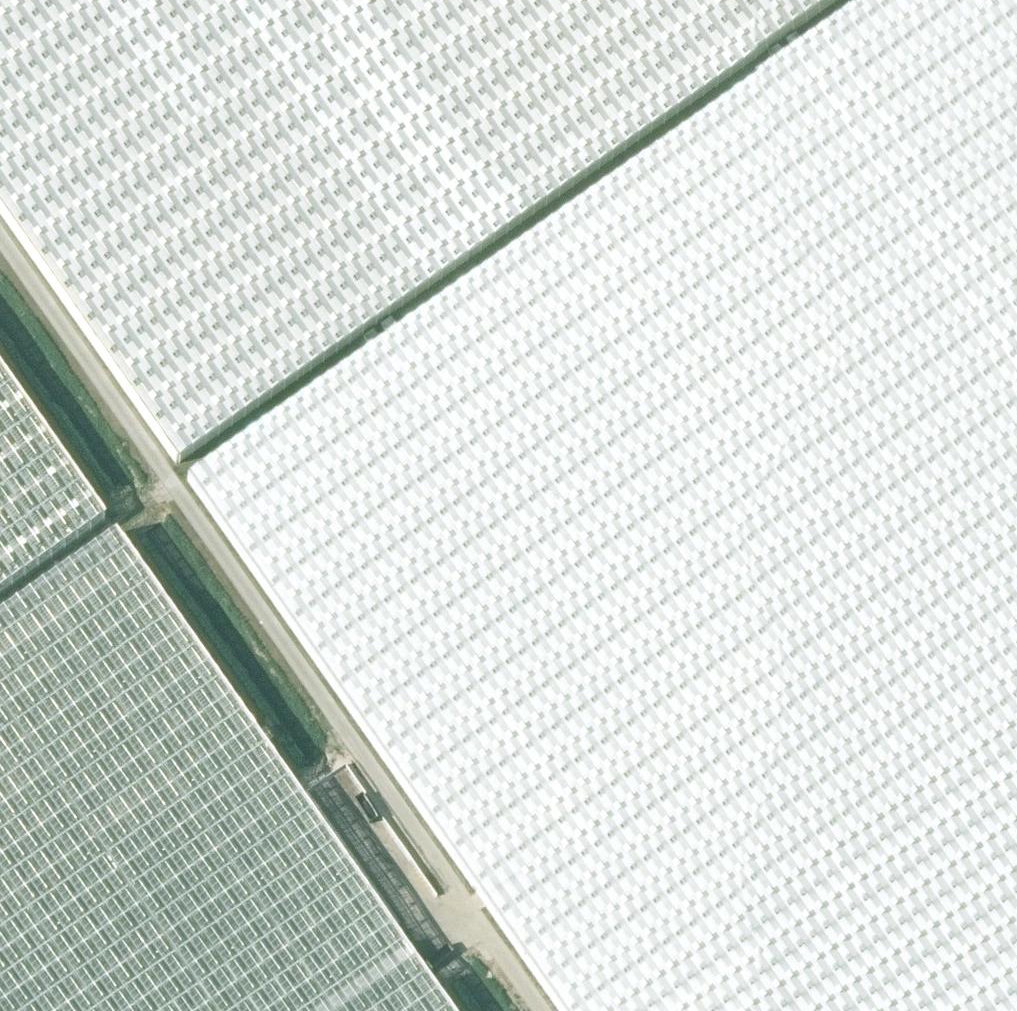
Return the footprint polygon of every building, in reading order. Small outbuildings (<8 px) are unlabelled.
[(176,465),(840,0),(0,0),(0,213),(176,465)] [(187,481),(558,1010),(1016,1010),(1016,0),(875,0),(187,481)] [(105,520),(0,370),(0,594),(105,520)] [(116,536),(0,617),(0,1010),(449,1010),(116,536)]
